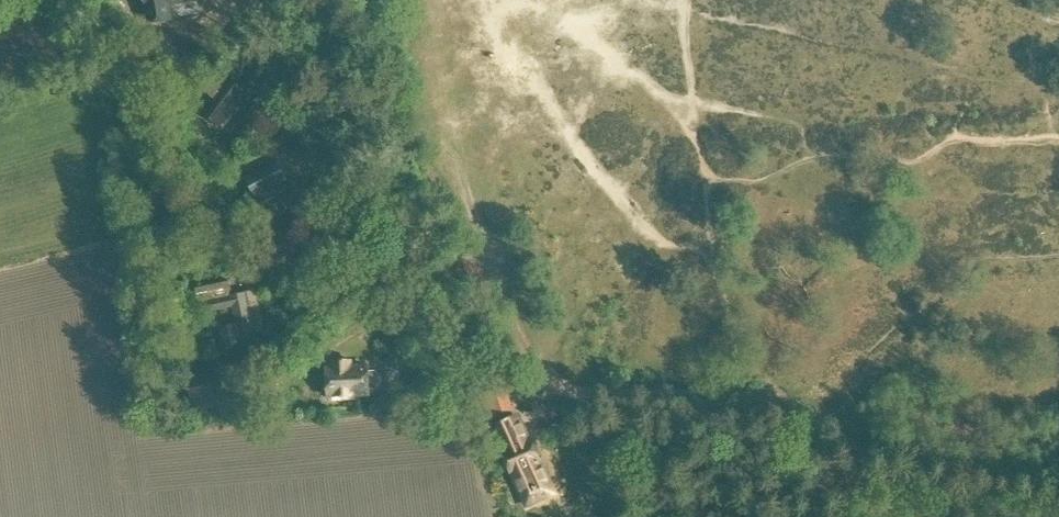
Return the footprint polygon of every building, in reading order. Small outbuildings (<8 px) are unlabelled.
[(170,25),(168,6),(199,1),(199,0),(146,0),(147,9),(150,28),(170,25)] [(227,75),(202,105),(199,109),(222,129),(236,112),(244,119),(257,104),(249,97),(251,94),(227,75)] [(277,161),(244,179),(255,197),(260,195),(264,204),(248,211),(256,228),(289,213),(280,196),(279,197),(273,187),(287,180),(277,161)] [(254,293),(234,297),(231,283),(197,290),(200,304),(210,302),(213,314),(231,310),(235,326),(218,330),(221,346),(238,343),(237,337),(262,331),(254,293)] [(175,335),(179,350),(195,346),(192,331),(175,335)] [(221,378),(237,375),(233,357),(216,361),(218,366),(187,373),(194,407),(226,400),(221,378)] [(369,394),(377,391),(382,383),(381,377),(376,370),(368,368),(368,367),(351,367),(351,361),(332,362),(333,368),(327,368),(328,397),(369,395),(369,394)] [(258,383),(259,399),(273,398),(272,383),(258,383)] [(484,390),(491,418),(517,412),(511,384),(484,390)] [(513,418),(497,426),(504,442),(508,451),(504,454),(519,486),(528,506),(556,493),(547,473),(531,440),(525,443),(521,434),(513,418)]
